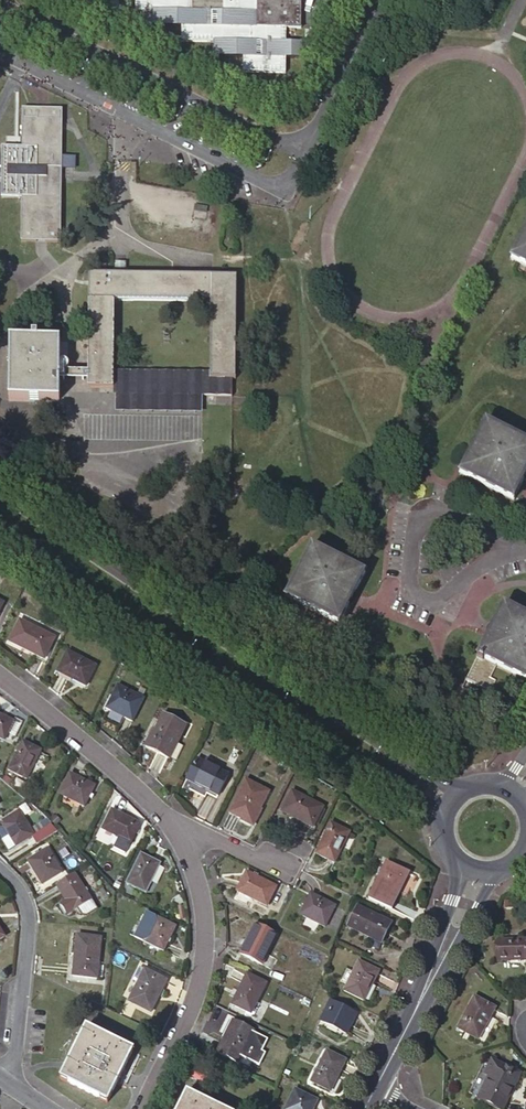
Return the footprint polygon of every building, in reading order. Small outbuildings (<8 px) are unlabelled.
[(138,10),(152,11),(152,26),(183,27),(183,42),(213,42),(213,58),(244,58),(244,74),(288,74),(288,60),(305,60),(305,38),(291,38),(291,31),(307,31),(307,0),(138,0),(138,10)] [(61,157),(62,109),(22,109),(22,148),(1,148),(1,197),(21,198),(21,241),(60,242),(61,169),(61,157)] [(61,157),(61,169),(74,169),(74,158),(61,157)] [(512,258),(525,266),(525,230),(512,258)] [(114,275),(126,275),(126,263),(114,262),(114,275)] [(236,276),(126,275),(114,275),(88,275),(87,371),(87,380),(87,387),(113,388),(114,371),(114,300),(210,301),(210,372),(210,383),(202,383),(202,395),(232,396),(232,379),(236,379),(236,276)] [(59,379),(59,371),(59,341),(36,340),(36,337),(32,336),(32,341),(9,340),(9,400),(59,400),(59,379)] [(87,380),(87,371),(59,371),(59,379),(87,380)] [(113,388),(113,394),(139,394),(130,390),(131,371),(114,371),(113,388)] [(168,395),(181,395),(189,391),(189,372),(131,371),(130,390),(139,394),(152,394),(160,391),(168,395)] [(181,395),(202,395),(202,383),(210,383),(210,372),(189,372),(189,391),(181,395)] [(202,413),(202,395),(181,395),(168,395),(160,391),(152,394),(139,394),(113,394),(113,412),(202,413)] [(525,474),(525,442),(485,422),(460,473),(513,500),(525,474)] [(339,623),(365,573),(311,546),(285,597),(339,623)] [(503,604),(465,679),(490,692),(496,680),(490,677),(497,665),(525,680),(525,616),(503,604)] [(44,659),(54,639),(19,621),(9,642),(44,659)] [(85,687),(95,666),(67,652),(57,672),(85,687)] [(132,721),(143,699),(117,686),(106,708),(132,721)] [(12,721),(0,715),(0,739),(3,741),(12,721)] [(168,759),(185,726),(163,715),(153,737),(150,736),(145,747),(168,759)] [(26,780),(40,751),(22,742),(8,771),(26,780)] [(233,764),(239,752),(233,749),(227,762),(233,764)] [(228,775),(209,766),(203,763),(196,759),(181,790),(187,793),(189,790),(205,797),(208,791),(217,796),(228,775)] [(84,807),(94,786),(69,774),(59,794),(84,807)] [(259,810),(268,792),(245,780),(229,813),(248,822),(255,808),(259,810)] [(312,828),(322,807),(292,792),(281,812),(312,828)] [(24,841),(33,835),(18,811),(4,820),(6,822),(2,825),(5,829),(9,835),(16,846),(24,841)] [(130,843),(139,824),(111,811),(102,829),(130,843)] [(39,832),(48,826),(45,821),(36,826),(39,832)] [(43,839),(57,831),(51,824),(48,826),(39,832),(38,832),(43,839)] [(334,863),(347,835),(329,826),(315,854),(334,863)] [(5,829),(0,833),(0,837),(2,839),(9,835),(5,829)] [(33,835),(24,841),(29,848),(43,839),(38,832),(33,835)] [(16,846),(9,835),(2,839),(9,851),(16,846)] [(42,885),(62,872),(47,849),(27,861),(42,885)] [(145,893),(159,864),(141,855),(127,883),(145,893)] [(390,909),(408,872),(386,861),(368,898),(390,909)] [(266,906),(275,887),(246,873),(237,892),(266,906)] [(91,900),(74,874),(56,886),(65,901),(60,904),(67,915),(78,908),(91,900)] [(324,927),(334,906),(310,894),(306,901),(304,900),(301,906),(303,907),(300,915),(324,927)] [(96,908),(91,900),(78,908),(83,915),(86,915),(96,908)] [(381,943),(390,924),(357,907),(347,926),(381,943)] [(163,951),(175,927),(155,917),(144,941),(163,951)] [(262,965),(276,935),(255,925),(240,954),(262,965)] [(96,978),(101,938),(77,936),(72,976),(96,978)] [(497,941),(498,961),(525,960),(525,940),(497,941)] [(364,1001),(378,972),(358,962),(344,991),(364,1001)] [(139,980),(144,970),(138,967),(133,977),(139,980)] [(166,981),(144,970),(139,980),(129,1001),(150,1012),(166,981)] [(251,1014),(266,984),(246,974),(232,1005),(251,1014)] [(478,1040),(495,1008),(474,997),(457,1029),(478,1040)] [(344,1008),(330,1001),(320,1021),(346,1034),(356,1014),(349,1011),(350,1008),(345,1005),(344,1008)] [(238,1063),(253,1031),(232,1021),(217,1052),(238,1063)] [(107,1102),(132,1050),(86,1028),(61,1080),(107,1102)] [(330,1091),(345,1061),(326,1052),(311,1082),(330,1091)] [(519,1074),(491,1060),(484,1074),(489,1076),(478,1098),(499,1108),(503,1108),(519,1074)] [(317,1101),(295,1090),(285,1108),(313,1108),(317,1101)] [(187,1093),(178,1108),(220,1108),(187,1093)]
